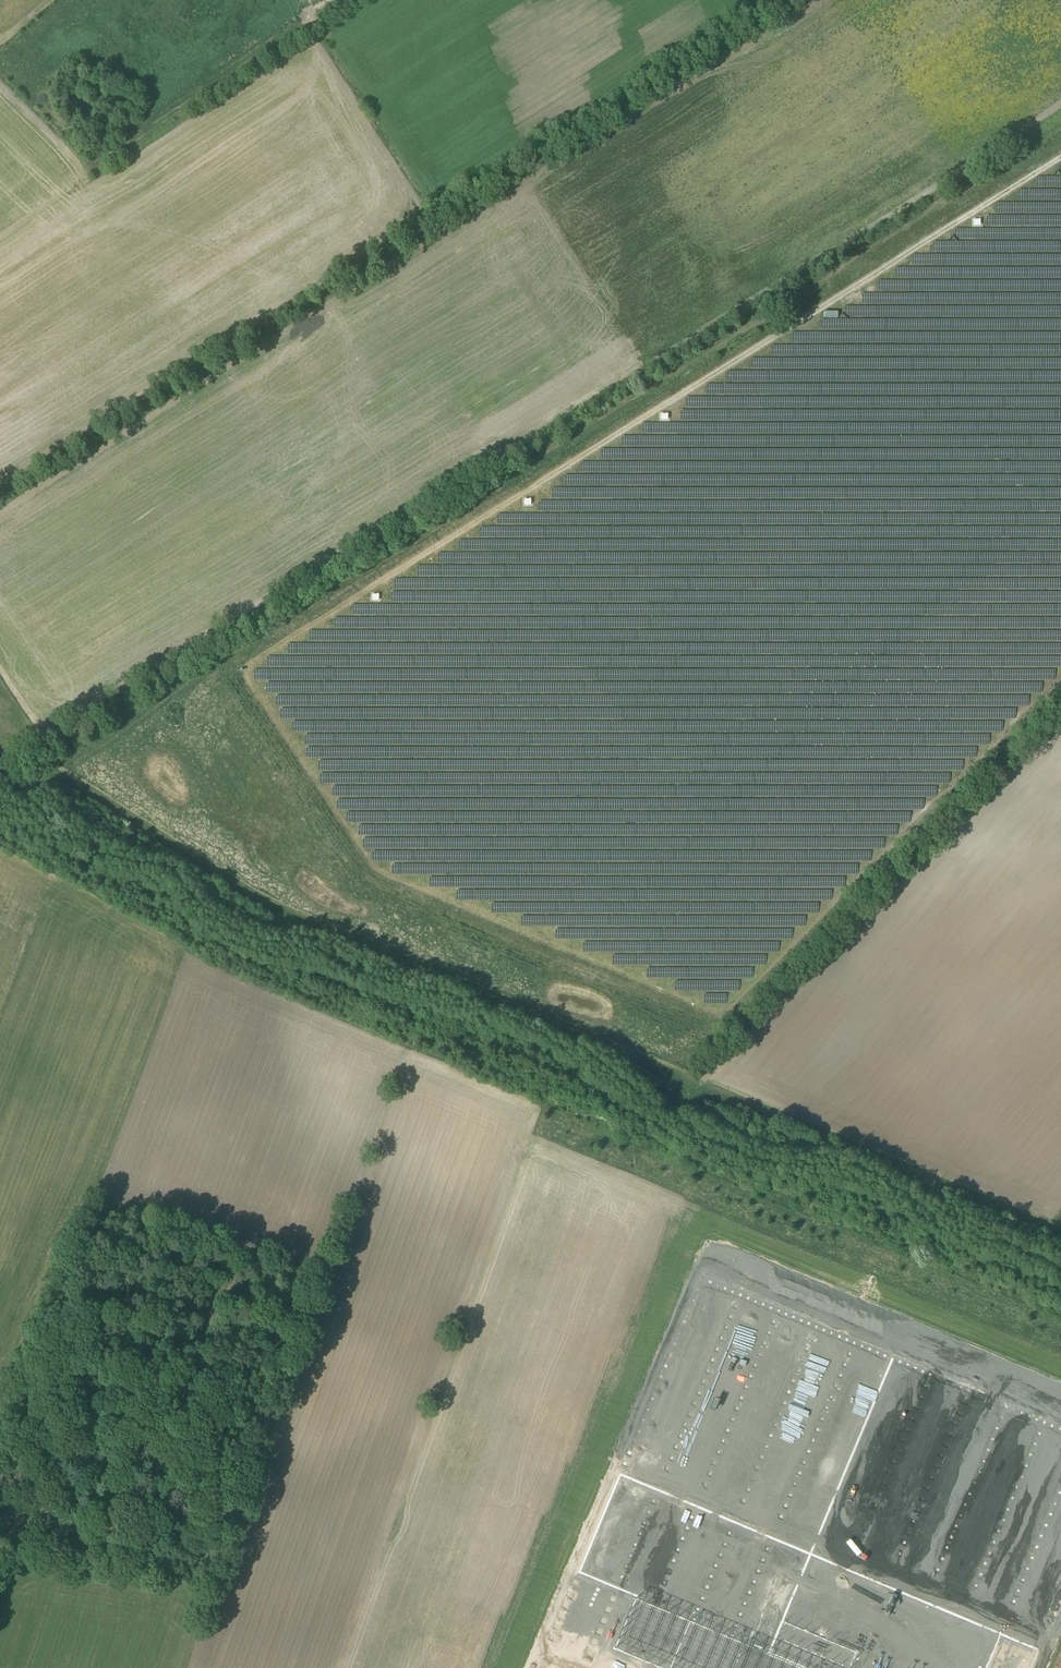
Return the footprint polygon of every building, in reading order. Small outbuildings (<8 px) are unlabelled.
[(720,1667),(956,1667),(1012,1509),(800,1436),(720,1667)]
